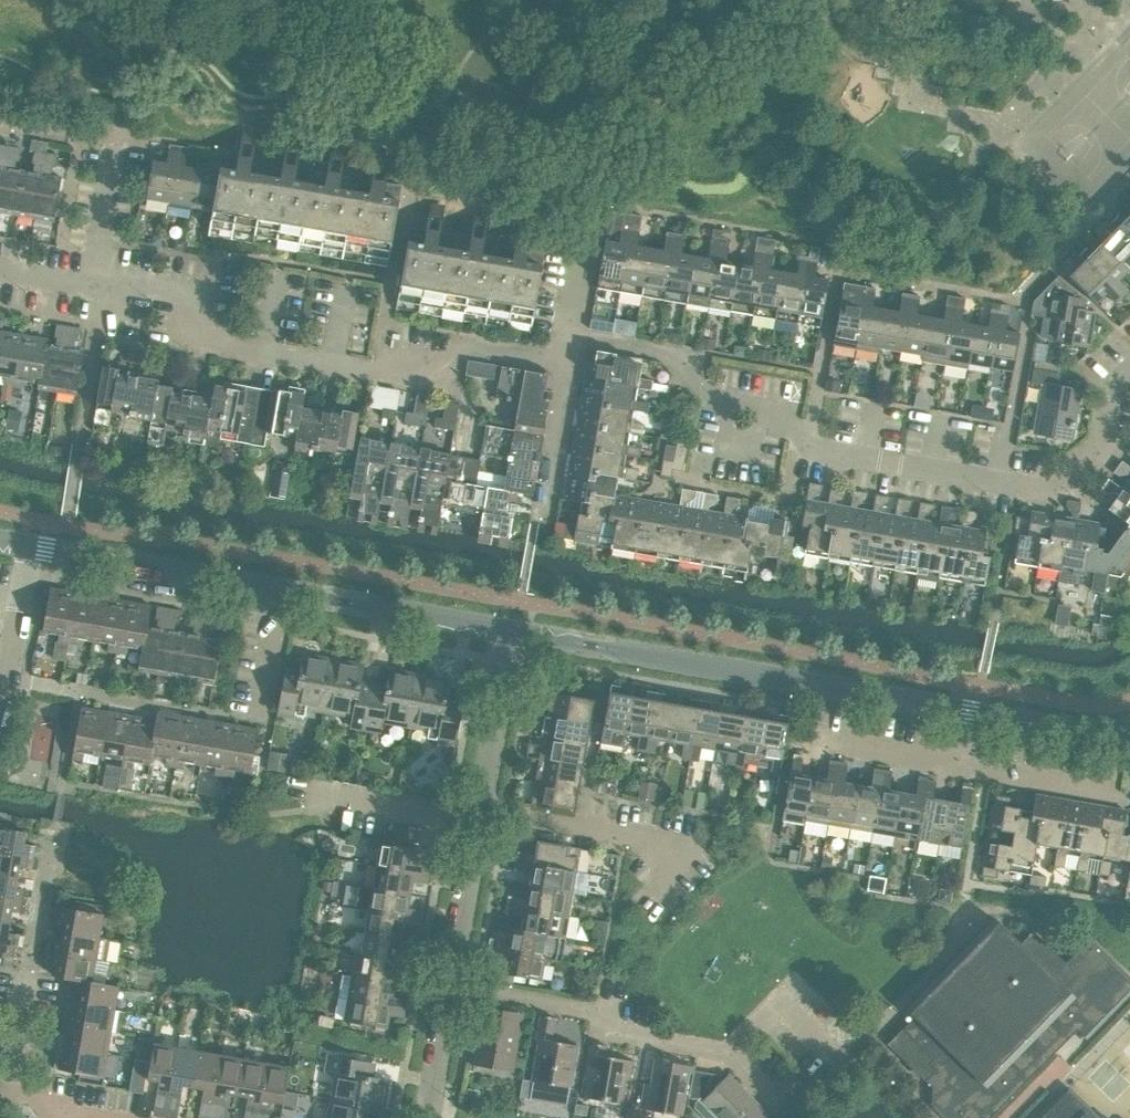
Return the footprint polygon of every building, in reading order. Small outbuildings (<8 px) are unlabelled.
[(253,241),(267,162),(251,159),(253,151),(255,136),(243,134),(240,148),(239,157),(224,155),(214,211),(212,211),(208,234),(253,241)] [(298,249),(312,170),(296,167),(297,159),(300,144),(287,142),(284,157),(283,165),(267,162),(253,241),(298,249)] [(168,203),(178,146),(169,145),(167,159),(169,159),(168,162),(168,164),(152,161),(146,199),(168,203)] [(9,147),(0,146),(0,197),(9,147)] [(190,207),(197,169),(182,166),(183,162),(185,162),(187,148),(178,146),(168,203),(190,207)] [(24,171),(12,169),(14,161),(18,161),(20,149),(9,147),(0,197),(0,212),(16,215),(24,171)] [(342,257),(356,178),(340,175),(341,168),(344,152),(332,150),(329,166),(327,173),(312,170),(298,249),(342,257)] [(34,218),(45,154),(34,152),(32,164),(36,165),(35,173),(24,171),(16,215),(34,218)] [(214,211),(224,155),(214,153),(211,167),(213,167),(212,172),(197,169),(190,207),(212,211),(214,211)] [(53,222),(61,177),(49,176),(50,167),(55,168),(57,156),(45,154),(34,218),(53,222)] [(387,265),(401,186),(385,183),(386,177),(389,160),(376,158),(373,174),(372,181),(356,178),(342,257),(387,265)] [(440,317),(455,235),(439,233),(440,226),(443,210),(430,207),(427,224),(426,230),(410,227),(395,309),(440,317)] [(619,292),(633,214),(610,210),(596,288),(619,292)] [(1121,222),(1115,217),(1111,221),(1129,240),(1129,213),(1121,222)] [(641,296),(650,249),(634,246),(635,241),(637,242),(642,216),(633,214),(619,292),(641,296)] [(485,325),(499,243),(483,240),(484,234),(487,218),(475,215),(472,232),(471,238),(455,235),(440,317),(485,325)] [(1111,221),(1105,228),(1110,234),(1100,244),(1128,271),(1129,269),(1129,240),(1111,221)] [(530,333),(544,251),(528,248),(529,242),(532,225),(519,223),(516,240),(515,246),(499,243),(485,325),(530,333)] [(708,307),(721,231),(712,229),(708,254),(710,255),(709,259),(694,256),(686,303),(708,307)] [(730,311),(738,264),(723,262),(724,257),(726,258),(728,243),(720,242),(721,231),(708,307),(730,311)] [(663,299),(675,234),(666,232),(663,247),(665,247),(664,251),(650,249),(641,296),(663,299)] [(686,303),(694,256),(679,254),(680,249),(681,250),(684,235),(675,234),(663,299),(686,303)] [(752,315),(766,238),(757,237),(752,262),(754,262),(753,267),(738,264),(730,311),(752,315)] [(774,319),(782,272),(768,269),(768,265),(770,265),(774,240),(766,238),(752,315),(774,319)] [(1128,271),(1100,244),(1090,254),(1084,249),(1078,255),(1121,297),(1128,290),(1118,281),(1128,271)] [(797,323),(810,246),(808,257),(799,256),(797,270),(798,270),(798,275),(782,272),(774,319),(797,323)] [(820,327),(828,280),(812,277),(813,273),(815,273),(819,248),(810,246),(797,323),(820,327)] [(1121,297),(1078,255),(1073,260),(1079,266),(1068,277),(1096,304),(1106,294),(1115,303),(1121,297)] [(1087,347),(1093,313),(1082,311),(1084,302),(1058,276),(1033,301),(1030,315),(1031,315),(1032,311),(1057,316),(1053,341),(1087,347)] [(855,349),(866,287),(843,283),(832,345),(855,349)] [(879,348),(886,310),(870,307),(871,302),(873,303),(875,288),(866,287),(855,349),(878,353),(879,348)] [(900,352),(910,295),(902,293),(899,308),(901,308),(900,312),(886,310),(879,348),(900,352)] [(922,355),(929,317),(914,315),(915,310),(917,311),(919,296),(910,295),(900,352),(922,355)] [(921,361),(944,365),(956,297),(947,295),(943,315),(945,316),(944,320),(929,317),(922,355),(921,361)] [(967,369),(968,364),(974,325),(959,323),(960,318),(961,319),(965,298),(956,297),(944,365),(967,369)] [(1012,371),(1019,333),(1003,330),(1004,326),(1006,326),(1009,306),(1000,305),(999,310),(989,367),(1012,371)] [(989,367),(999,310),(990,309),(988,323),(990,323),(989,328),(974,325),(968,364),(989,367)] [(57,389),(68,327),(56,325),(54,337),(59,338),(57,347),(47,345),(48,340),(47,340),(39,381),(38,381),(37,386),(57,389)] [(76,393),(84,351),(71,349),(73,341),(77,341),(79,329),(68,327),(57,389),(76,393)] [(22,335),(0,331),(0,374),(5,375),(3,384),(13,386),(22,335)] [(39,381),(47,340),(22,335),(13,386),(23,387),(24,378),(38,381),(39,381)] [(638,380),(641,364),(614,360),(615,354),(596,351),(594,364),(587,363),(587,366),(589,366),(586,381),(584,381),(583,387),(609,391),(610,384),(637,388),(651,391),(652,382),(638,380)] [(151,420),(158,384),(158,381),(118,374),(119,369),(103,366),(92,425),(109,427),(112,411),(129,414),(128,416),(131,416),(130,422),(150,425),(151,420)] [(543,435),(553,375),(501,366),(495,398),(505,400),(505,401),(509,402),(509,400),(518,402),(513,430),(543,435)] [(1072,422),(1078,390),(1057,387),(1059,374),(1033,369),(1030,383),(1044,385),(1035,433),(1069,439),(1071,427),(1074,428),(1075,423),(1072,422)] [(203,445),(211,400),(172,393),(173,387),(158,384),(151,420),(150,425),(147,443),(163,446),(165,429),(183,432),(182,434),(186,435),(185,442),(203,445)] [(634,402),(637,388),(610,384),(609,391),(583,387),(583,388),(585,388),(582,404),(580,403),(579,409),(605,413),(606,406),(633,411),(647,413),(648,405),(634,402)] [(255,411),(256,411),(259,393),(258,393),(256,403),(244,401),(245,392),(214,386),(211,400),(203,445),(218,448),(220,439),(249,444),(255,411)] [(295,438),(301,408),(304,394),(272,389),(268,413),(256,411),(255,411),(249,444),(283,450),(285,436),(295,438)] [(643,435),(644,427),(630,424),(633,411),(606,406),(605,413),(579,409),(579,410),(581,410),(579,426),(576,425),(575,431),(601,436),(602,428),(629,433),(643,435)] [(394,420),(396,411),(376,407),(374,417),(394,420)] [(981,419),(982,409),(974,407),(972,417),(981,419)] [(353,439),(356,421),(358,413),(342,410),(341,415),(301,408),(295,438),(294,447),(293,453),(311,456),(312,450),(317,451),(317,449),(334,452),(332,468),(354,472),(359,440),(353,439)] [(991,410),(982,409),(981,419),(989,420),(991,410)] [(424,425),(426,416),(406,412),(404,422),(424,425)] [(454,431),(455,421),(435,418),(434,427),(454,431)] [(542,454),(540,453),(543,435),(513,430),(485,425),(480,455),(507,460),(508,461),(503,489),(517,492),(533,495),(539,461),(540,462),(542,454)] [(639,457),(640,449),(626,447),(629,433),(602,428),(601,436),(575,431),(575,432),(577,433),(575,448),(572,448),(571,454),(597,458),(599,451),(625,455),(639,457)] [(380,502),(390,448),(390,444),(369,441),(369,439),(361,437),(361,439),(359,439),(359,440),(354,472),(349,496),(347,510),(358,512),(357,520),(376,524),(377,515),(380,502)] [(685,457),(685,456),(688,441),(677,438),(675,446),(676,446),(674,455),(685,457)] [(410,507),(420,453),(420,450),(399,446),(399,444),(391,443),(390,444),(390,448),(380,502),(377,515),(388,517),(387,526),(406,529),(407,521),(410,507)] [(674,455),(676,446),(675,446),(665,444),(663,460),(673,462),(674,455)] [(461,482),(465,458),(430,451),(430,450),(420,448),(420,450),(420,453),(410,507),(407,521),(418,523),(417,531),(436,534),(441,505),(446,479),(461,482)] [(623,470),(625,455),(599,451),(597,458),(571,454),(573,455),(571,470),(569,470),(567,477),(570,477),(593,481),(595,473),(617,477),(635,480),(636,472),(623,470)] [(672,469),(672,470),(682,471),(685,457),(674,455),(673,462),(672,469)] [(475,485),(480,460),(465,458),(461,482),(475,485)] [(672,470),(672,469),(673,462),(663,460),(660,475),(670,478),(672,470)] [(1121,461),(1113,472),(1118,476),(1128,474),(1129,476),(1129,467),(1121,461)] [(613,499),(614,495),(617,477),(595,473),(593,481),(570,477),(567,493),(565,492),(564,499),(588,503),(589,495),(613,499)] [(515,505),(517,492),(503,489),(475,485),(461,482),(446,479),(441,505),(482,512),(479,527),(478,527),(477,532),(490,534),(490,535),(509,539),(513,513),(515,513),(516,505),(515,505)] [(1124,491),(1108,479),(1100,491),(1105,494),(1115,493),(1120,497),(1111,509),(1110,508),(1108,510),(1128,524),(1124,530),(1129,534),(1129,495),(1124,491)] [(823,529),(827,506),(811,504),(813,497),(821,491),(822,485),(808,482),(800,526),(808,528),(804,554),(827,558),(832,531),(823,529)] [(845,533),(849,510),(834,507),(835,501),(843,495),(845,489),(830,486),(827,506),(823,529),(832,531),(827,558),(849,562),(855,535),(845,533)] [(696,537),(700,513),(685,510),(686,503),(694,497),(696,491),(681,489),(678,509),(674,533),(683,534),(679,560),(679,561),(680,556),(688,557),(687,562),(701,564),(705,538),(696,537)] [(867,537),(871,514),(856,511),(857,505),(866,499),(867,493),(853,490),(849,510),(845,533),(855,535),(849,562),(872,566),(876,539),(867,537)] [(718,540),(722,517),(707,514),(708,507),(717,501),(718,495),(704,493),(700,513),(696,537),(705,538),(701,564),(702,564),(702,560),(710,561),(709,566),(723,568),(728,542),(718,540)] [(890,541),(894,518),(878,515),(879,509),(888,503),(889,496),(875,494),(871,514),(867,537),(876,539),(872,566),(894,570),(899,543),(890,541)] [(609,521),(613,499),(589,495),(588,503),(586,515),(578,514),(576,525),(566,523),(563,538),(580,541),(580,539),(595,542),(595,544),(597,544),(602,520),(609,521)] [(629,525),(634,501),(618,498),(619,496),(614,495),(613,499),(609,521),(615,523),(610,549),(613,549),(613,544),(621,546),(620,550),(634,553),(638,527),(629,525)] [(743,545),(747,521),(747,519),(745,518),(745,520),(729,518),(730,511),(739,505),(740,499),(726,496),(722,517),(718,540),(728,542),(723,568),(724,568),(725,564),(732,565),(731,570),(746,572),(751,546),(743,545)] [(912,545),(916,522),(900,519),(902,512),(910,507),(911,500),(897,498),(894,518),(890,541),(899,543),(894,570),(916,574),(921,547),(912,545)] [(652,529),(656,505),(640,502),(641,500),(634,499),(634,501),(629,525),(638,527),(634,553),(635,553),(636,548),(644,550),(643,554),(657,557),(661,531),(652,529)] [(1059,571),(1063,543),(1073,545),(1077,522),(1081,502),(1067,500),(1066,506),(1071,514),(1070,521),(1055,518),(1051,541),(1042,539),(1037,567),(1059,571)] [(933,549),(938,526),(922,523),(924,516),(932,510),(933,504),(919,502),(916,522),(912,545),(921,547),(916,574),(938,578),(943,551),(933,549)] [(674,533),(678,509),(663,506),(663,504),(656,503),(656,505),(652,529),(661,531),(657,557),(658,552),(666,553),(665,558),(679,560),(683,534),(674,533)] [(956,553),(960,530),(945,527),(946,520),(954,514),(956,508),(942,506),(938,526),(933,549),(943,551),(938,578),(961,582),(965,555),(956,553)] [(981,556),(985,532),(983,531),(982,534),(967,531),(968,524),(977,518),(978,512),(964,510),(960,530),(956,553),(965,555),(961,582),(984,586),(989,557),(981,556)] [(1037,567),(1042,539),(1051,541),(1055,518),(1055,516),(1048,515),(1048,517),(1033,514),(1033,512),(1031,512),(1029,518),(1016,516),(1013,535),(1018,536),(1014,563),(1037,567)] [(792,537),(785,536),(788,522),(768,518),(767,524),(747,521),(743,545),(751,546),(763,548),(761,556),(777,559),(775,573),(785,575),(789,554),(787,554),(789,538),(791,539),(792,537)] [(1100,562),(1084,559),(1086,550),(1095,551),(1097,537),(1100,524),(1093,523),(1092,525),(1077,522),(1073,545),(1063,543),(1059,571),(1057,582),(1078,586),(1080,575),(1083,575),(1083,571),(1098,573),(1100,562)] [(1129,563),(1129,534),(1124,530),(1116,541),(1097,537),(1095,551),(1086,550),(1084,559),(1100,562),(1098,573),(1107,575),(1108,570),(1123,573),(1129,563)] [(68,643),(77,593),(50,588),(42,632),(58,635),(57,641),(68,643)] [(93,641),(101,597),(77,593),(68,643),(77,645),(78,638),(93,641)] [(116,652),(125,601),(101,597),(93,641),(108,643),(107,650),(116,652)] [(147,627),(148,627),(151,606),(125,601),(116,652),(126,653),(127,647),(141,649),(142,647),(143,647),(147,627)] [(157,674),(168,609),(157,607),(155,619),(159,620),(158,629),(148,627),(147,627),(143,647),(142,647),(141,649),(138,670),(157,674)] [(175,677),(183,633),(172,631),(174,623),(178,623),(180,611),(168,609),(157,674),(175,677)] [(194,680),(205,616),(193,613),(191,625),(196,626),(194,635),(183,633),(175,677),(194,680)] [(213,683),(221,642),(221,639),(208,637),(210,629),(215,630),(217,618),(205,616),(194,680),(213,683)] [(323,713),(333,658),(303,652),(302,657),(300,670),(286,667),(285,671),(287,671),(286,673),(285,673),(277,716),(292,719),(293,714),(304,716),(305,710),(323,713)] [(373,683),(360,680),(363,663),(333,658),(323,713),(352,718),(351,725),(350,729),(365,731),(373,683)] [(410,729),(419,673),(389,668),(386,685),(373,683),(365,731),(379,734),(380,730),(381,723),(410,729)] [(462,698),(447,696),(449,683),(450,678),(419,673),(410,729),(428,732),(427,738),(438,740),(437,744),(453,747),(454,743),(460,710),(461,704),(460,703),(460,702),(461,702),(462,698)] [(625,734),(632,696),(617,694),(619,686),(610,684),(600,743),(623,747),(625,734)] [(645,751),(656,692),(648,691),(646,699),(632,696),(625,734),(638,737),(636,750),(645,751)] [(590,723),(594,700),(550,692),(547,715),(590,723)] [(669,742),(676,704),(662,701),(663,694),(656,692),(645,751),(654,753),(656,740),(669,742)] [(689,759),(700,700),(692,699),(691,706),(676,704),(669,742),(683,744),(680,758),(689,759)] [(714,750),(721,712),(706,709),(708,701),(700,700),(689,759),(698,761),(701,748),(714,750)] [(734,767),(744,708),(736,706),(735,714),(721,712),(714,750),(727,752),(725,765),(734,767)] [(99,756),(106,712),(81,707),(72,758),(83,760),(84,753),(99,756)] [(757,765),(765,720),(751,717),(752,709),(744,708),(734,767),(743,769),(744,763),(757,765)] [(122,767),(131,716),(106,712),(99,756),(114,759),(113,765),(122,767)] [(174,767),(183,716),(157,712),(155,720),(156,721),(151,753),(152,753),(152,756),(165,758),(164,765),(174,767)] [(779,775),(789,716),(781,714),(780,722),(765,720),(757,765),(770,767),(769,773),(779,775)] [(586,745),(590,723),(547,715),(543,737),(586,745)] [(156,721),(155,720),(131,716),(122,767),(132,768),(134,762),(150,765),(152,756),(152,753),(151,753),(156,721)] [(200,765),(208,721),(183,716),(174,767),(184,768),(185,762),(200,765)] [(224,775),(232,725),(208,721),(200,765),(215,767),(214,774),(224,775)] [(251,774),(258,730),(232,725),(224,775),(233,777),(234,771),(251,774)] [(582,767),(586,745),(543,737),(539,760),(582,767)] [(283,772),(286,755),(269,752),(266,769),(283,772)] [(805,820),(813,777),(798,774),(798,770),(800,770),(803,756),(793,754),(782,820),(804,824),(805,820)] [(578,789),(582,767),(539,760),(535,782),(578,789)] [(827,824),(838,762),(829,761),(827,775),(828,775),(828,780),(813,777),(805,820),(827,824)] [(849,828),(857,785),(842,782),(843,778),(845,778),(847,764),(838,762),(827,824),(849,828)] [(871,832),(882,770),(874,768),(871,783),(873,783),(872,787),(857,785),(849,828),(871,832)] [(894,836),(901,793),(886,790),(887,786),(889,786),(892,772),(882,770),(871,832),(894,836)] [(916,840),(927,780),(927,778),(918,776),(915,791),(917,791),(916,795),(901,793),(894,836),(916,840)] [(938,844),(946,801),(931,798),(932,793),(933,794),(936,781),(927,780),(916,840),(938,844)] [(574,812),(578,789),(535,782),(531,805),(574,812)] [(961,848),(972,788),(962,786),(960,798),(962,799),(961,803),(946,801),(938,844),(961,848)] [(446,800),(448,790),(441,789),(437,792),(436,799),(446,800)] [(1030,819),(1018,817),(1020,809),(1008,807),(1010,797),(995,795),(992,811),(994,811),(992,827),(990,826),(989,829),(1013,833),(1012,840),(1036,845),(1040,821),(1030,819)] [(1053,823),(1056,801),(1041,798),(1041,796),(1035,795),(1030,819),(1040,821),(1036,845),(1056,848),(1060,824),(1053,823)] [(1075,827),(1079,805),(1063,802),(1063,800),(1057,799),(1056,801),(1053,823),(1060,824),(1056,848),(1053,866),(1062,868),(1064,854),(1078,856),(1083,828),(1075,827)] [(1097,831),(1101,809),(1085,806),(1086,804),(1079,803),(1079,805),(1075,827),(1083,828),(1078,856),(1076,870),(1084,872),(1087,858),(1101,860),(1106,832),(1097,831)] [(1122,835),(1126,811),(1123,811),(1123,813),(1108,810),(1108,808),(1101,807),(1101,809),(1097,831),(1106,832),(1101,860),(1098,874),(1106,876),(1109,862),(1124,865),(1125,861),(1123,861),(1127,836),(1122,835)] [(27,823),(19,821),(17,829),(22,830),(26,827),(27,823)] [(25,832),(0,828),(0,851),(34,857),(36,846),(23,843),(25,832)] [(1031,874),(1036,845),(1012,840),(1011,846),(987,842),(986,844),(989,845),(986,860),(984,860),(981,876),(996,879),(997,869),(1009,871),(1010,863),(1031,867),(1030,874),(1031,874)] [(576,871),(580,848),(537,841),(534,856),(529,856),(530,854),(517,852),(516,861),(576,871)] [(415,865),(418,850),(380,843),(376,866),(433,876),(435,867),(420,864),(420,866),(415,865)] [(34,857),(0,851),(0,875),(17,878),(19,867),(32,869),(34,857)] [(572,893),(576,871),(516,861),(514,870),(527,872),(527,870),(531,871),(529,886),(572,893)] [(410,895),(413,879),(417,880),(417,882),(431,885),(433,876),(376,866),(372,888),(410,895)] [(1046,877),(1031,874),(1030,874),(1028,884),(1044,887),(1046,877)] [(17,878),(0,875),(0,897),(26,902),(28,890),(15,888),(17,878)] [(886,879),(869,876),(867,889),(883,892),(886,879)] [(408,910),(410,895),(372,888),(359,886),(355,908),(368,910),(425,920),(427,911),(412,909),(412,911),(408,910)] [(568,916),(572,893),(529,886),(526,901),(522,900),(522,898),(508,896),(506,905),(568,916)] [(26,902),(0,897),(0,920),(9,922),(11,911),(24,913),(26,902)] [(99,938),(103,915),(100,914),(102,906),(77,901),(75,910),(54,906),(52,918),(65,921),(63,931),(99,938)] [(564,938),(568,916),(506,905),(504,914),(519,916),(519,914),(523,915),(521,930),(549,935),(548,936),(564,938)] [(402,939),(405,924),(409,925),(409,927),(424,929),(425,920),(368,910),(364,933),(402,939)] [(9,922),(0,920),(0,943),(18,946),(20,934),(7,932),(9,922)] [(1129,990),(1129,983),(1087,941),(1065,963),(1032,931),(1020,944),(998,922),(909,1013),(914,1017),(887,1044),(933,1089),(931,1091),(931,1102),(947,1117),(990,1117),(1081,1025),(1088,1032),(1129,990)] [(560,960),(564,938),(548,936),(549,935),(521,930),(510,928),(508,942),(489,938),(488,947),(545,957),(560,960)] [(110,940),(99,938),(63,931),(61,942),(48,939),(46,951),(106,962),(110,940)] [(400,954),(402,939),(364,933),(360,954),(417,964),(419,956),(404,953),(404,955),(400,954)] [(18,946),(0,943),(0,967),(1,967),(3,956),(16,958),(18,946)] [(541,980),(545,957),(488,947),(486,956),(500,959),(501,957),(505,958),(502,973),(541,980)] [(105,984),(109,962),(106,962),(46,951),(44,963),(57,965),(55,977),(69,979),(70,978),(91,982),(91,981),(105,984)] [(417,964),(360,954),(355,953),(351,976),(395,983),(397,968),(402,969),(401,971),(416,974),(417,964)] [(395,983),(351,976),(342,974),(339,996),(409,1009),(411,1000),(397,998),(396,999),(392,998),(395,983)] [(118,986),(105,984),(91,981),(91,982),(70,978),(69,979),(67,990),(80,993),(78,1003),(114,1010),(118,986)] [(409,1009),(339,996),(338,997),(347,998),(343,1021),(387,1029),(390,1013),(394,1014),(393,1015),(408,1018),(409,1009)] [(125,1011),(114,1010),(78,1003),(76,1014),(64,1011),(62,1023),(110,1032),(121,1034),(125,1011)] [(515,1039),(520,1015),(483,1009),(474,1060),(495,1064),(495,1066),(510,1069),(513,1051),(511,1050),(512,1039),(515,1039)] [(570,1088),(577,1045),(550,1041),(554,1018),(540,1015),(536,1040),(538,1040),(531,1081),(570,1088)] [(106,1054),(110,1032),(62,1023),(60,1035),(72,1037),(70,1048),(106,1054)] [(168,1096),(177,1047),(154,1043),(147,1079),(159,1081),(156,1094),(168,1096)] [(629,1080),(632,1061),(604,1056),(605,1045),(590,1043),(584,1078),(588,1079),(584,1098),(622,1104),(625,1080),(629,1080)] [(192,1087),(199,1051),(177,1047),(168,1096),(180,1098),(182,1085),(192,1087)] [(102,1077),(106,1054),(70,1048),(68,1058),(56,1056),(54,1068),(102,1077)] [(213,1104),(221,1055),(199,1051),(192,1087),(203,1089),(201,1101),(213,1104)] [(237,1095),(243,1059),(221,1055),(213,1104),(224,1106),(226,1093),(237,1095)] [(386,1080),(375,1078),(369,1077),(372,1063),(331,1056),(328,1071),(338,1073),(334,1099),(381,1108),(382,1099),(386,1096),(387,1088),(385,1085),(386,1080)] [(257,1111),(266,1063),(243,1059),(237,1095),(248,1097),(245,1109),(257,1111)] [(682,1108),(687,1078),(689,1067),(654,1060),(650,1085),(644,1084),(640,1107),(663,1111),(664,1105),(682,1108)] [(146,1071),(148,1063),(136,1061),(134,1069),(146,1071)] [(282,1103),(289,1067),(266,1063),(257,1111),(269,1113),(271,1101),(282,1103)] [(730,1078),(728,1076),(727,1077),(693,1071),(689,1097),(700,1099),(702,1097),(705,1100),(703,1101),(721,1117),(765,1117),(768,1115),(730,1078)] [(1068,1089),(1039,1117),(1097,1117),(1068,1089)] [(379,1117),(381,1108),(334,1099),(330,1117),(380,1117),(379,1117)]
